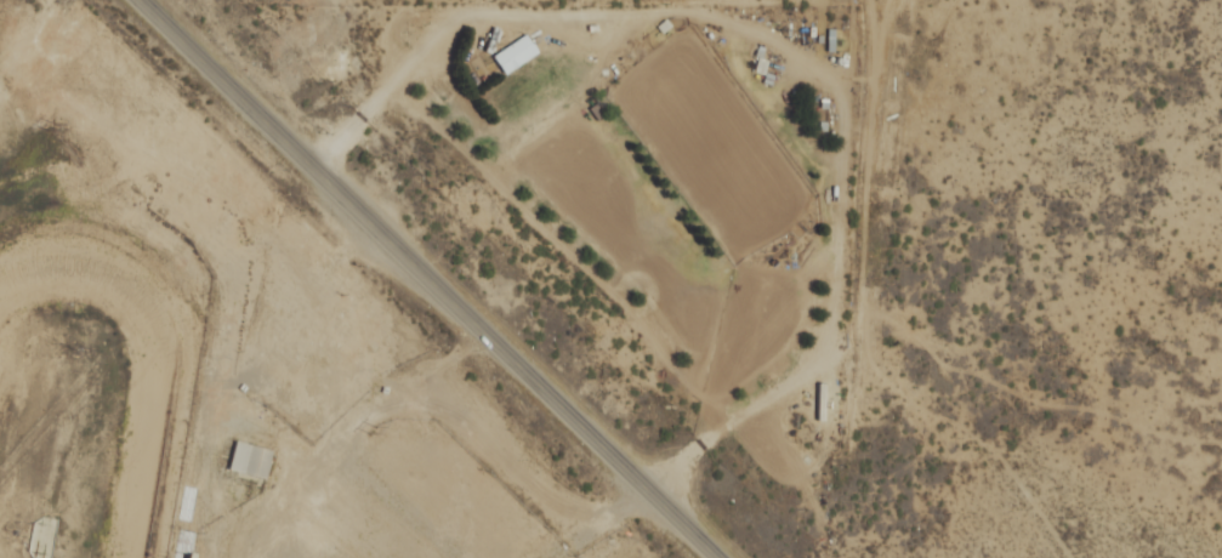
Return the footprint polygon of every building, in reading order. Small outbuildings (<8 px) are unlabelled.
[(264,477),(271,448),(235,440),(228,468),(264,477)]
